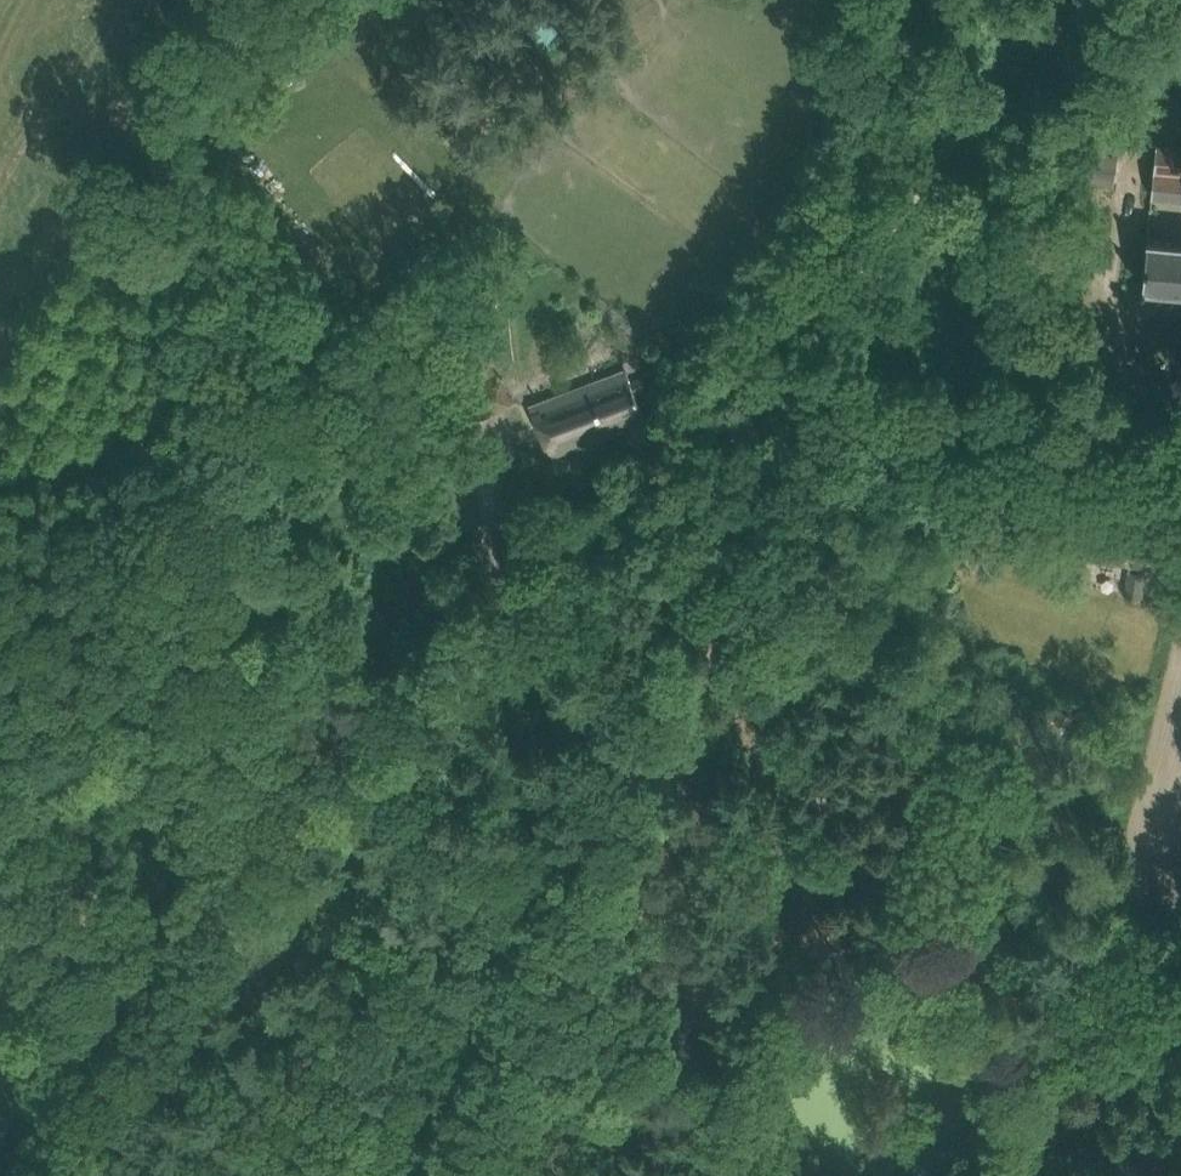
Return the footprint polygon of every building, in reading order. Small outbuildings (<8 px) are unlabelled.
[(1152,195),(1180,198),(1180,146),(1157,143),(1152,195)] [(1143,285),(1180,288),(1180,242),(1148,239),(1143,285)] [(437,322),(475,420),(512,406),(473,307),(437,322)] [(627,367),(552,395),(530,405),(553,453),(634,423),(632,433),(641,440),(652,436),(655,425),(646,418),(636,391),(647,387),(642,374),(632,378),(627,367)] [(1091,526),(1087,550),(1087,554),(1173,568),(1178,539),(1091,526)] [(1124,596),(1144,599),(1148,575),(1128,572),(1124,596)]
